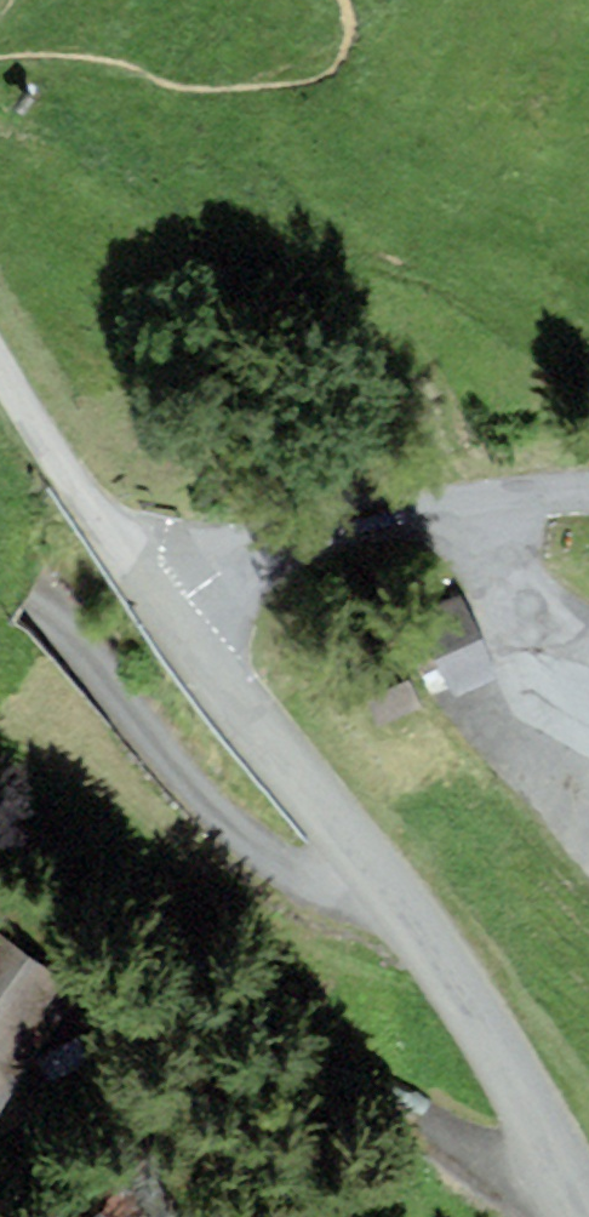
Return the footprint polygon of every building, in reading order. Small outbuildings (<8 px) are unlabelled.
[(0,948),(0,1085),(51,1015),(30,999),(44,980),(0,948)]
